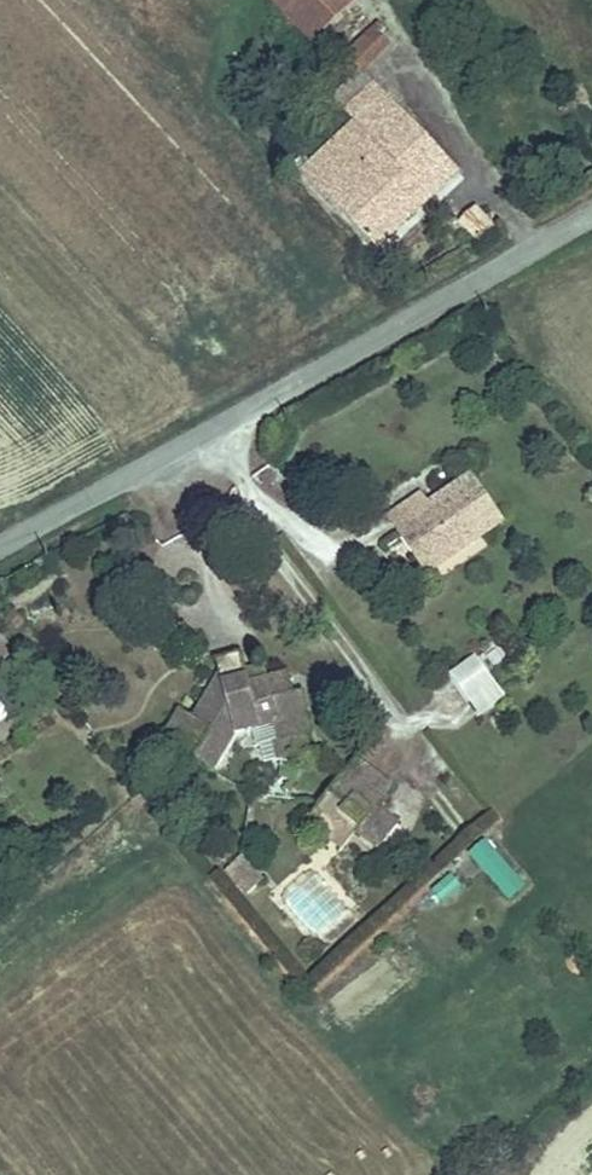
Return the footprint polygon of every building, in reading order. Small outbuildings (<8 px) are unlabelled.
[(327,47),(369,3),(366,0),(279,0),(279,1),(327,47)] [(357,58),(371,73),(400,47),(393,39),(399,34),(392,26),(357,58)] [(371,73),(346,97),(373,126),(398,102),(371,73)] [(373,126),(320,176),(346,202),(397,154),(403,160),(430,134),(398,102),(373,126)] [(397,154),(346,202),(390,249),(468,175),(430,134),(403,160),(397,154)] [(468,220),(489,241),(508,230),(485,205),(468,220)] [(434,494),(397,519),(436,575),(514,521),(482,475),(440,504),(434,494)] [(10,655),(0,642),(0,662),(10,655)] [(474,714),(504,697),(479,652),(449,669),(474,714)] [(205,772),(232,736),(274,725),(279,743),(272,745),(277,764),(305,756),(301,739),(307,737),(297,696),(293,697),(287,676),(267,681),(247,686),(243,668),(240,654),(214,661),(220,679),(193,717),(176,709),(161,730),(186,744),(179,755),(205,772)] [(243,668),(247,686),(267,681),(264,664),(243,668)] [(390,779),(357,753),(306,819),(339,844),(352,828),(374,843),(395,816),(373,800),(390,779)] [(261,833),(225,869),(246,890),(282,855),(261,833)] [(455,875),(429,885),(436,902),(462,892),(455,875)]
